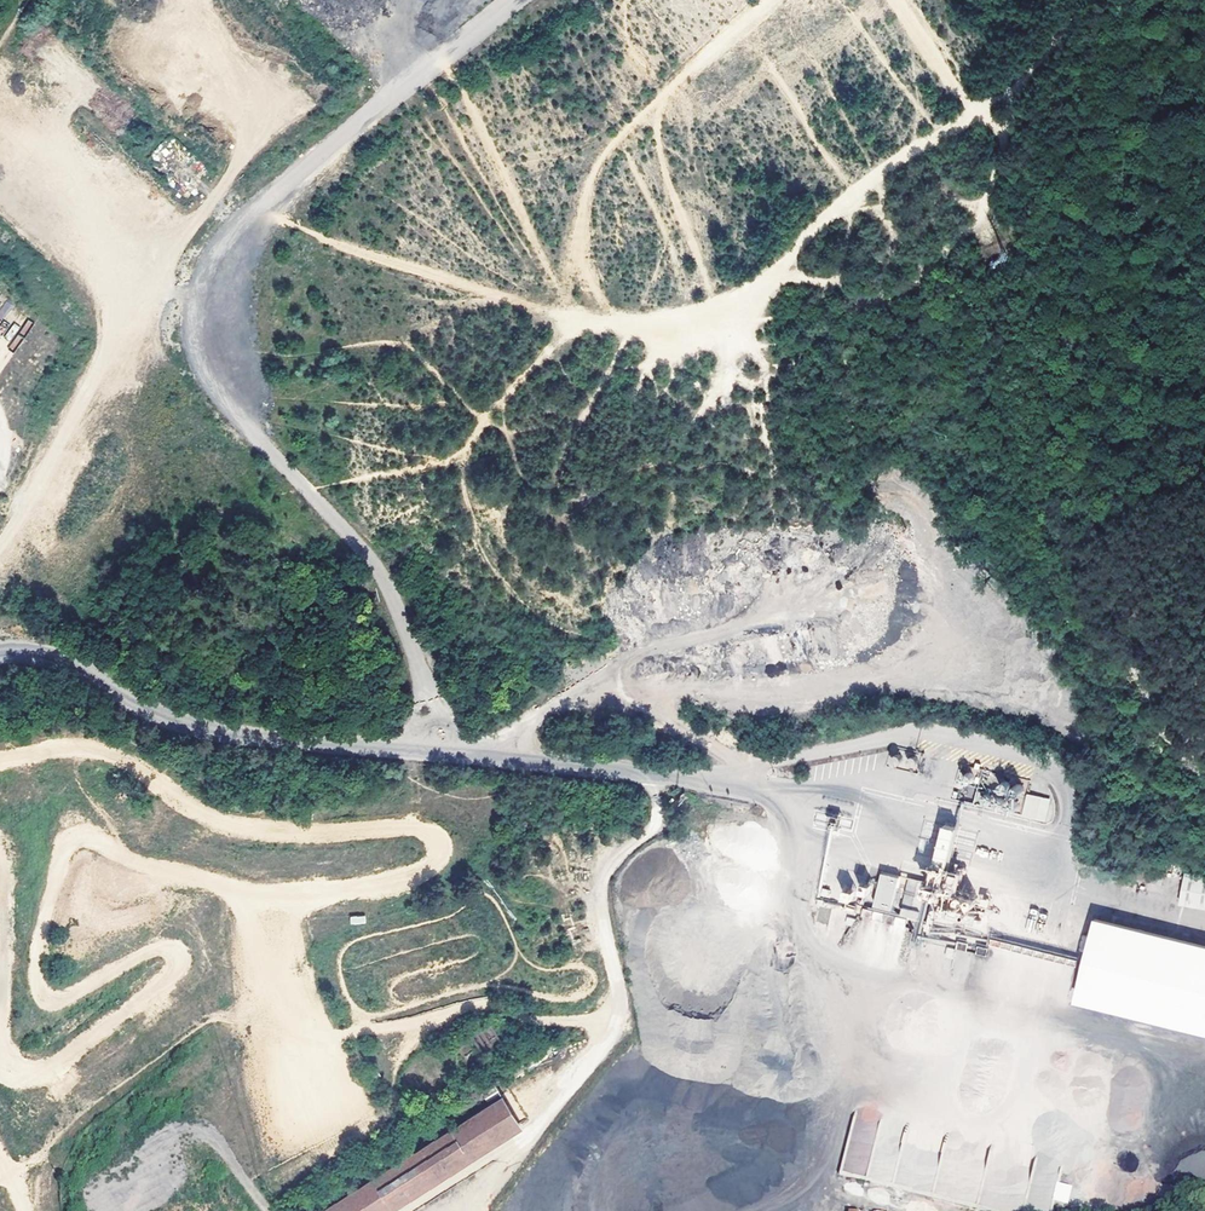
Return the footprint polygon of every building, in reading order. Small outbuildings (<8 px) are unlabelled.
[(14,306),(0,294),(0,320),(1,321),(14,306)] [(3,333),(8,339),(20,330),(16,324),(3,333)] [(643,748),(651,742),(648,737),(639,744),(643,748)] [(1025,794),(1020,817),(1045,822),(1050,799),(1025,794)] [(947,868),(951,830),(937,828),(934,856),(918,855),(917,865),(947,868)] [(954,875),(965,872),(963,862),(951,864),(954,875)] [(901,878),(883,874),(875,907),(893,912),(901,878)] [(1186,874),(1181,904),(1204,908),(1204,877),(1186,874)] [(942,893),(955,895),(957,876),(944,875),(942,893)] [(918,908),(920,880),(904,878),(901,918),(918,920),(919,908),(918,908)] [(1094,919),(1070,914),(1064,946),(1087,951),(1094,919)] [(351,925),(366,923),(365,915),(350,917),(351,925)] [(1096,918),(1076,1001),(1204,1032),(1204,945),(1096,918)] [(312,1210),(384,1210),(518,1122),(496,1089),(312,1210)] [(862,1118),(861,1133),(876,1134),(879,1112),(870,1112),(870,1118),(862,1118)] [(864,1178),(873,1143),(849,1137),(840,1171),(864,1178)] [(1037,1155),(1038,1167),(1029,1191),(1028,1164),(1024,1175),(1011,1171),(1011,1187),(1000,1187),(1000,1179),(991,1176),(982,1201),(992,1201),(992,1210),(1051,1210),(1054,1203),(1067,1202),(1073,1186),(1057,1181),(1057,1172),(1060,1163),(1038,1155),(1037,1155)]
